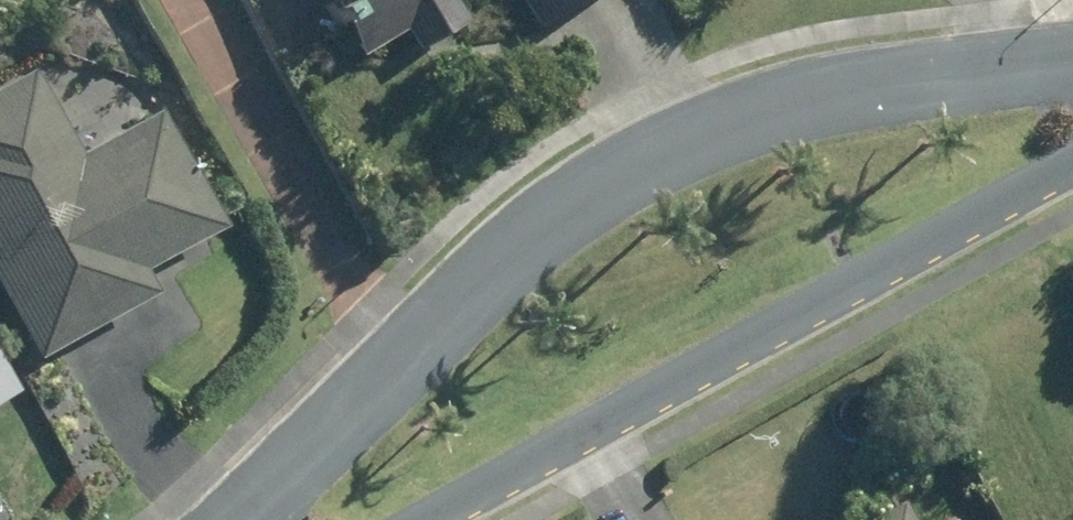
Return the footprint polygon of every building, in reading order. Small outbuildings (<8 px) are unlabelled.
[(351,51),(388,30),(401,50),(450,20),(439,2),(442,0),(321,0),(351,51)] [(524,32),(578,0),(504,0),(524,32)] [(5,261),(0,264),(0,279),(48,363),(167,297),(155,275),(231,231),(164,114),(89,157),(41,75),(0,98),(0,252),(5,261)] [(27,395),(0,348),(0,410),(27,395)] [(909,497),(869,519),(922,519),(909,497)]
